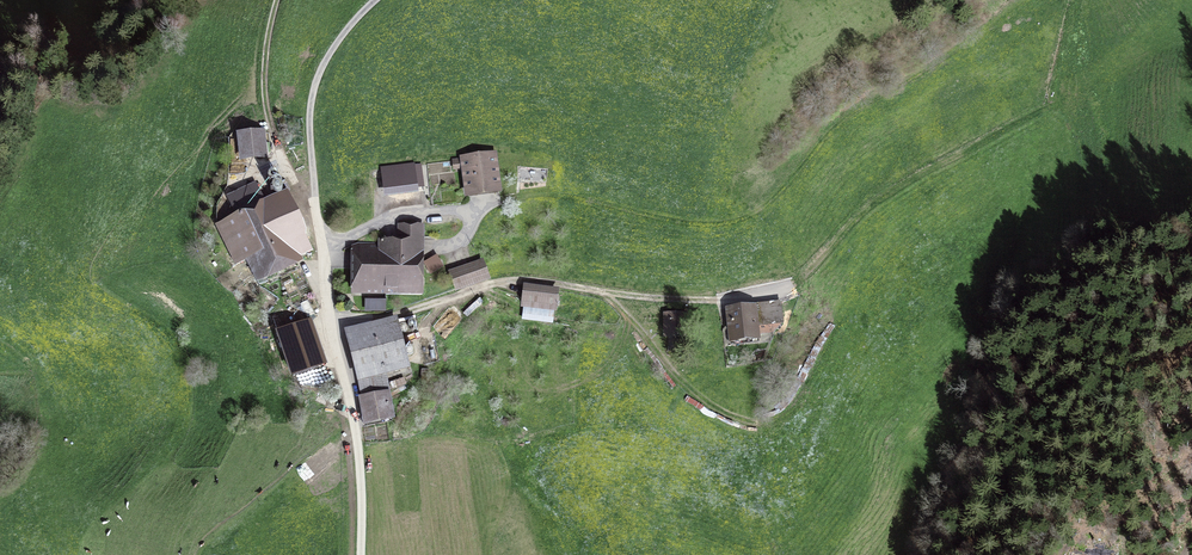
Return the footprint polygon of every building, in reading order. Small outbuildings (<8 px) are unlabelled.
[(240,138),(242,158),(264,156),(262,135),(240,138)] [(468,193),(498,189),(494,155),(464,159),(468,193)] [(420,167),(384,171),(386,190),(422,185),(420,167)] [(235,267),(246,262),(256,282),(266,277),(263,272),(301,253),(292,236),(297,233),(279,196),(216,227),(235,267)] [(399,227),(399,242),(380,242),(380,246),(359,246),(359,288),(385,288),(385,296),(422,296),(424,226),(399,227)] [(452,272),(458,289),(489,279),(483,262),(452,272)] [(526,287),(523,315),(554,319),(557,291),(526,287)] [(755,321),(758,321),(758,325),(783,323),(781,304),(756,306),(756,309),(731,312),(733,339),(756,337),(755,321)] [(367,422),(391,418),(387,394),(378,396),(374,372),(407,363),(397,323),(348,336),(359,376),(367,422)] [(320,368),(304,324),(279,334),(295,378),(320,368)]
